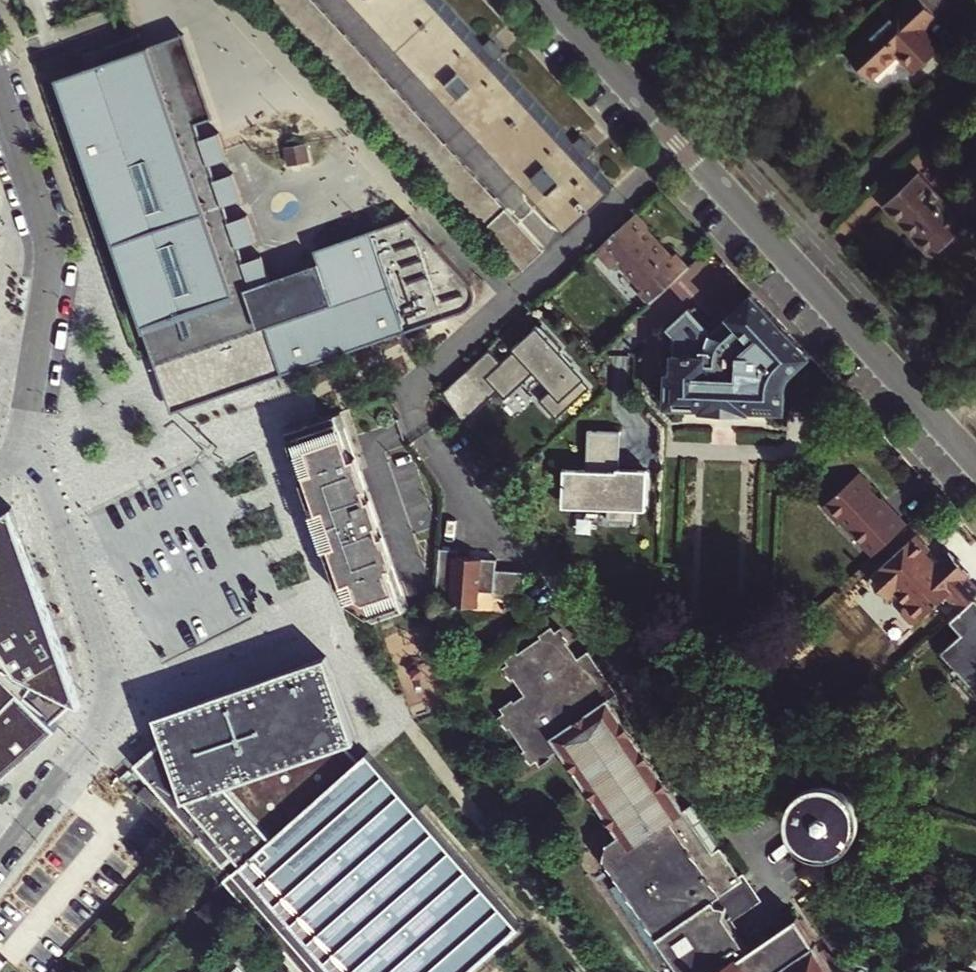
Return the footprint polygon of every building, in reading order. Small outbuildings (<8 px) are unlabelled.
[(505,207),(496,197),(316,0),(273,0),(522,272),(545,251),(505,207)] [(572,226),(574,224),(370,0),(364,0),(572,226)] [(574,224),(614,187),(587,156),(589,154),(576,139),(573,141),(496,57),(499,55),(485,41),(483,43),(443,0),(370,0),(574,224)] [(871,75),(899,50),(915,68),(940,45),(924,27),(939,14),(927,0),(907,0),(850,52),(851,53),(849,56),(855,63),(858,61),(871,75)] [(939,14),(952,2),(950,0),(927,0),(939,14)] [(184,29),(138,45),(153,89),(149,90),(162,127),(196,116),(197,120),(213,114),(184,29)] [(492,34),(485,41),(499,55),(506,48),(492,34)] [(138,45),(72,67),(55,73),(134,304),(151,298),(157,317),(182,308),(190,330),(164,338),(186,403),(283,370),(281,365),(345,343),(347,348),(465,308),(470,304),(474,294),(471,284),(434,241),(419,246),(408,213),(313,246),(318,259),(331,298),(266,320),(254,283),(269,278),(269,276),(261,252),(243,258),(238,243),(255,237),(246,211),(229,217),(224,201),(241,195),(232,169),(215,175),(210,161),(227,155),(218,128),(202,134),(197,120),(196,116),(162,127),(149,90),(153,89),(138,45)] [(583,132),(576,139),(589,154),(597,147),(583,132)] [(963,225),(962,224),(975,211),(975,194),(966,183),(944,202),(919,175),(886,204),(932,254),(963,225)] [(434,241),(408,213),(419,246),(434,241)] [(641,292),(652,303),(691,269),(678,255),(672,260),(648,232),(650,230),(636,215),(596,251),(608,264),(614,258),(643,290),(641,292)] [(331,298),(318,259),(269,276),(269,278),(254,283),(266,320),(331,298)] [(810,354),(752,291),(709,330),(688,307),(665,327),(673,335),(672,372),(666,372),(665,404),(701,405),(701,409),(748,411),(748,407),(784,408),(785,384),(789,373),(810,354)] [(151,298),(134,304),(151,354),(169,408),(186,403),(164,338),(190,330),(182,308),(157,317),(151,298)] [(442,391),(465,424),(501,391),(508,399),(537,374),(552,391),(540,402),(557,421),(591,389),(577,374),(579,371),(561,352),(564,350),(543,327),(502,364),(489,349),(442,391)] [(281,365),(283,370),(347,348),(345,343),(281,365)] [(412,609),(342,410),(303,424),(284,430),(343,600),(375,621),(412,609)] [(588,470),(565,469),(564,489),(565,489),(565,501),(610,503),(609,521),(637,522),(637,504),(649,504),(650,472),(620,471),(622,431),(590,430),(588,470)] [(875,555),(907,525),(895,511),(893,513),(880,500),(871,490),(874,487),(860,473),(824,507),(840,524),(843,521),(875,555)] [(893,513),(895,511),(882,498),(880,500),(893,513)] [(84,704),(12,508),(0,515),(0,783),(84,704)] [(870,579),(890,600),(897,594),(907,604),(903,608),(903,615),(912,624),(919,624),(946,598),(959,612),(975,596),(975,586),(969,578),(972,576),(950,552),(937,564),(927,554),(931,550),(917,535),(870,579)] [(441,548),(435,603),(479,608),(481,593),(495,594),(494,599),(524,602),(527,573),(496,570),(497,560),(459,556),(460,550),(441,548)] [(975,688),(975,596),(959,612),(950,620),(963,633),(942,652),(957,668),(955,670),(957,672),(958,673),(960,671),(975,688)] [(523,693),(514,700),(513,697),(499,706),(503,712),(498,715),(507,728),(509,726),(524,748),(522,750),(531,763),(536,759),(540,765),(552,756),(551,754),(559,748),(618,834),(607,842),(604,859),(619,882),(611,887),(662,964),(672,957),(682,971),(835,971),(798,916),(748,949),(727,919),(756,900),(742,880),(743,879),(691,804),(683,809),(608,700),(617,694),(587,650),(577,657),(573,660),(569,654),(573,652),(566,642),(569,640),(559,626),(554,630),(550,624),(538,633),(540,636),(517,651),(515,648),(503,657),(507,663),(502,666),(510,679),(513,677),(520,688),(525,685),(528,690),(523,693)] [(162,713),(167,718),(175,728),(163,739),(135,764),(225,865),(237,853),(244,862),(234,871),(311,971),(467,971),(521,924),(374,758),(369,752),(359,760),(347,746),(360,740),(340,689),(327,655),(313,660),(311,661),(219,693),(218,694),(162,713)] [(954,675),(975,698),(975,697),(975,688),(960,671),(958,673),(957,672),(954,675)] [(525,685),(520,688),(523,693),(528,690),(525,685)] [(126,772),(120,777),(121,778),(124,781),(129,776),(126,772)] [(799,797),(797,803),(795,811),(795,813),(796,819),(798,824),(799,828),(803,833),(807,837),(811,840),(820,844),(826,845),(833,845),(839,843),(848,838),(852,834),(855,829),(859,824),(860,818),(861,812),(860,805),(857,798),(853,792),(848,787),(841,782),(832,780),(827,780),(820,780),(814,783),(808,787),(803,791),(799,797)] [(880,812),(872,819),(883,832),(891,825),(880,812)] [(2,959),(7,963),(42,919),(20,902),(0,928),(0,961),(2,959)]
